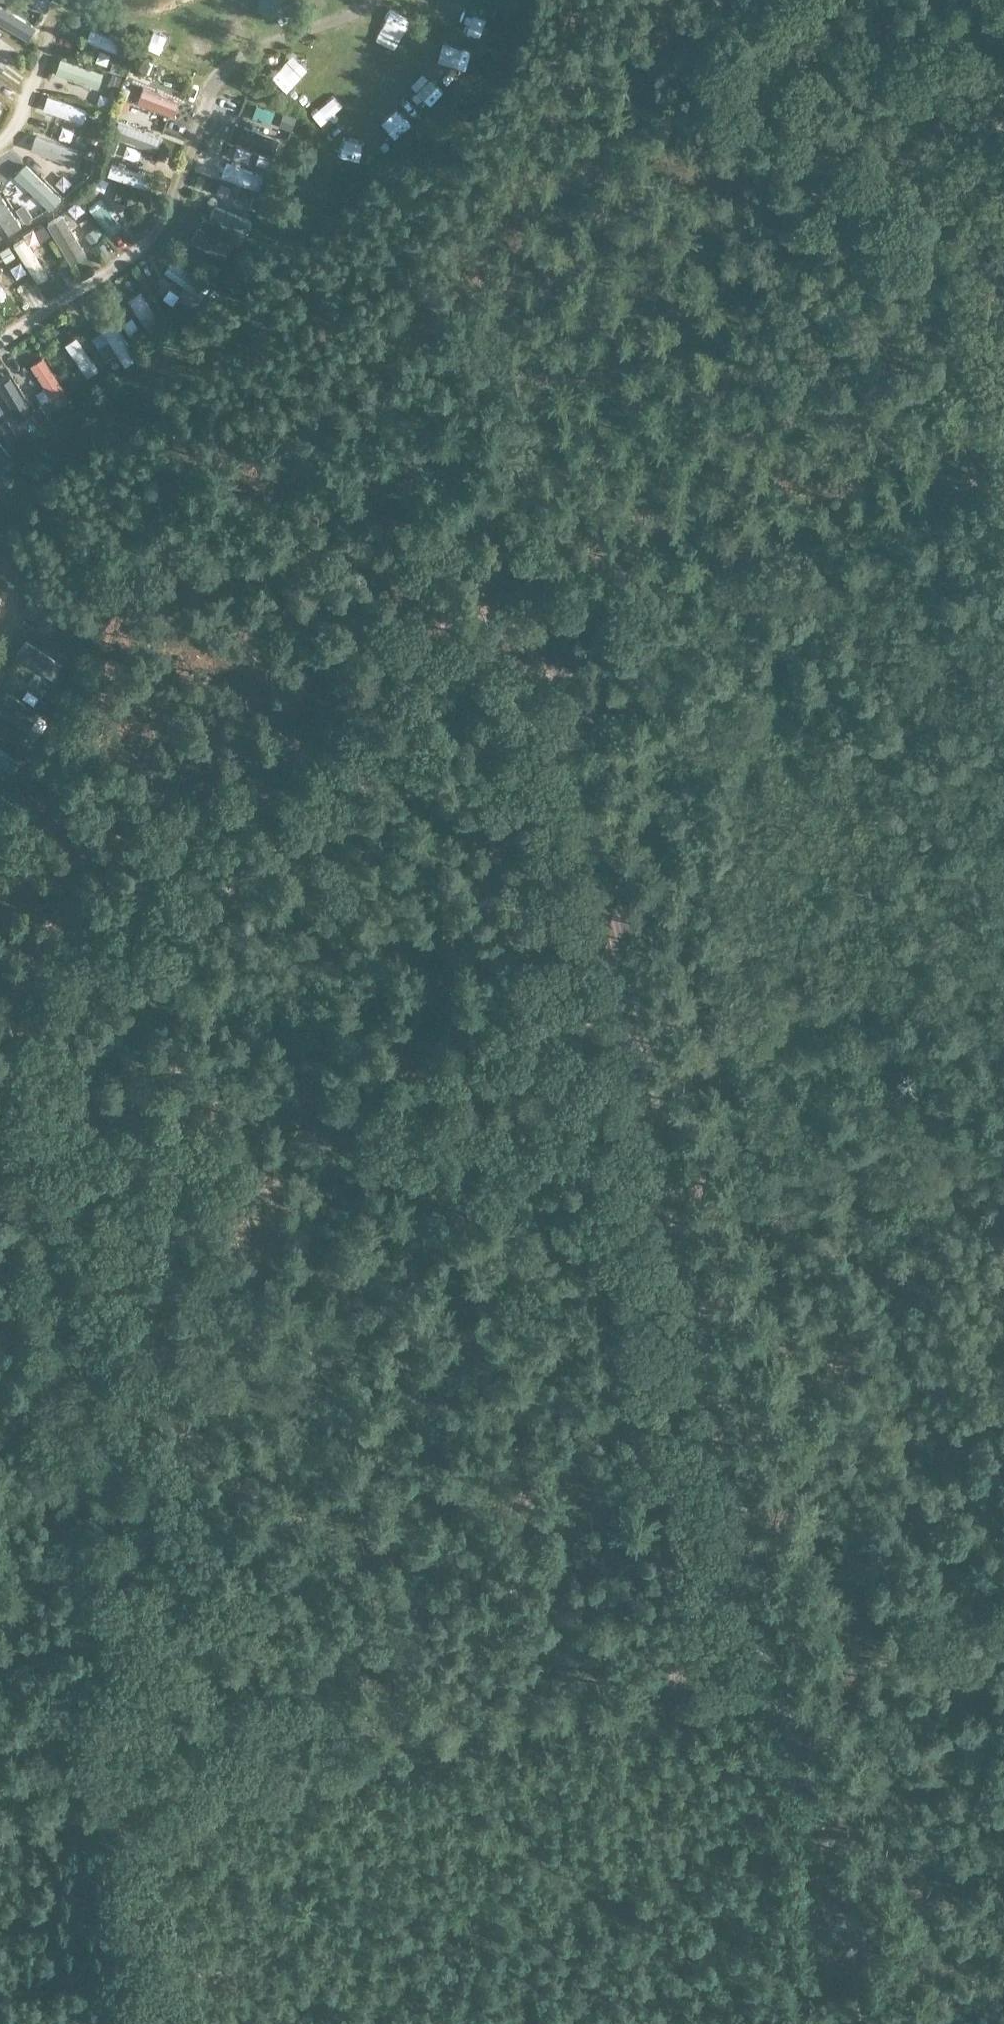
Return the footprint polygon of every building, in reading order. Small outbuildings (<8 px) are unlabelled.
[(27,39),(35,26),(0,4),(0,23),(27,39)] [(399,37),(411,17),(388,4),(376,23),(399,37)] [(118,53),(123,42),(91,28),(86,40),(118,53)] [(434,42),(429,62),(448,67),(454,47),(434,42)] [(283,55),(266,79),(279,88),(296,63),(283,55)] [(98,87),(103,71),(59,57),(54,73),(98,87)] [(405,109),(419,95),(400,75),(385,89),(405,109)] [(137,101),(173,115),(178,100),(143,87),(137,101)] [(87,109),(47,95),(43,109),(82,122),(87,109)] [(150,147),(155,134),(118,121),(113,133),(150,147)] [(279,138),(234,122),(228,140),(273,156),(279,138)] [(344,133),(327,137),(332,159),(349,156),(344,133)] [(79,149),(45,138),(41,153),(74,163),(79,149)] [(258,190),(264,176),(226,162),(221,177),(258,190)] [(111,163),(107,175),(149,189),(153,177),(111,163)] [(25,164),(14,176),(49,209),(60,197),(25,164)] [(0,194),(0,220),(8,233),(21,225),(0,194)] [(100,199),(89,208),(109,235),(121,227),(100,199)] [(214,206),(210,217),(247,233),(252,222),(214,206)] [(47,224),(70,263),(86,254),(62,214),(47,224)] [(220,254),(227,243),(201,229),(195,240),(220,254)] [(47,276),(26,241),(16,247),(36,282),(47,276)] [(0,255),(0,263),(2,269),(15,265),(10,251),(0,255)] [(164,271),(201,299),(209,287),(172,259),(164,271)] [(140,292),(127,299),(150,337),(163,329),(140,292)] [(100,329),(125,367),(137,358),(113,321),(100,329)] [(86,377),(98,370),(75,337),(64,344),(86,377)] [(52,399),(65,391),(43,358),(30,366),(52,399)] [(18,421),(31,413),(11,378),(0,384),(0,391),(18,421)] [(0,467),(11,457),(0,444),(0,467)] [(55,679),(64,665),(26,640),(16,654),(55,679)] [(6,692),(0,701),(0,705),(30,725),(38,713),(6,692)] [(19,763),(0,749),(0,764),(12,773),(19,763)]
